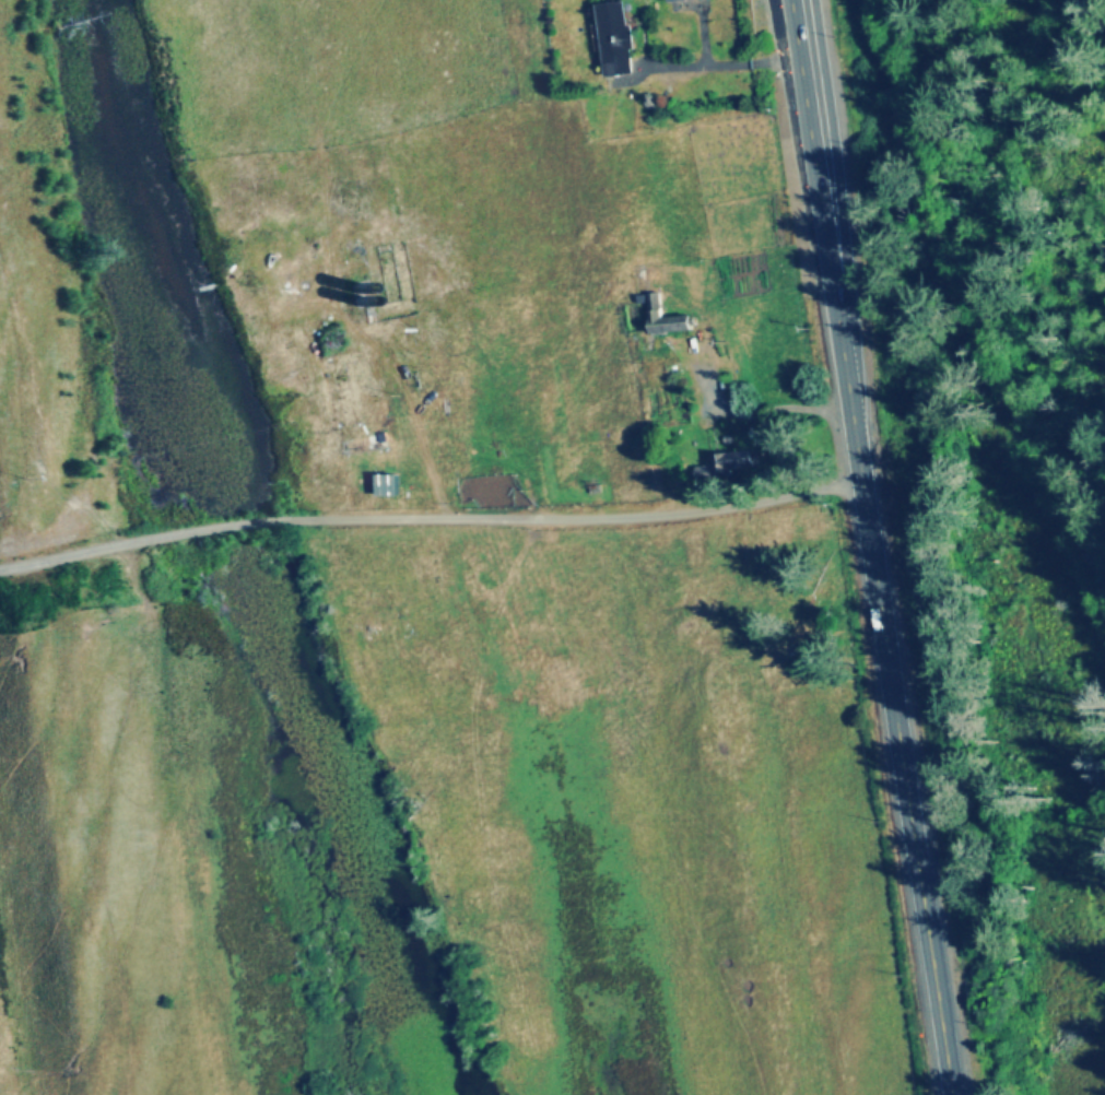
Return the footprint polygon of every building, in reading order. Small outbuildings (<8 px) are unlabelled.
[(600,79),(630,76),(623,1),(593,4),(600,79)] [(657,296),(648,296),(649,308),(658,307),(657,296)] [(711,476),(750,470),(747,452),(708,458),(711,476)]
